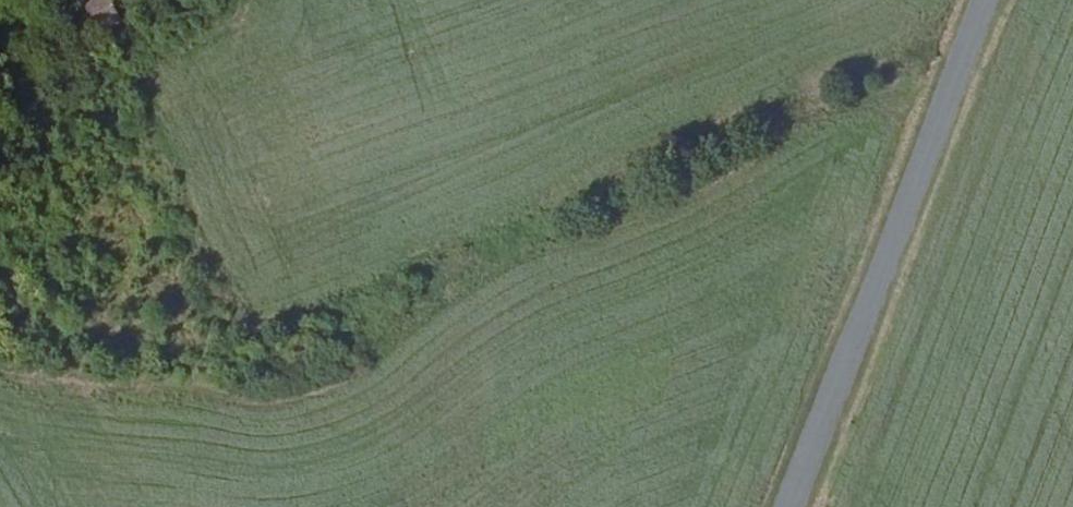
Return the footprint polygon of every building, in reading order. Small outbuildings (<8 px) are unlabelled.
[(122,0),(116,0),(98,8),(116,48),(136,39),(129,24),(133,23),(122,0)]
